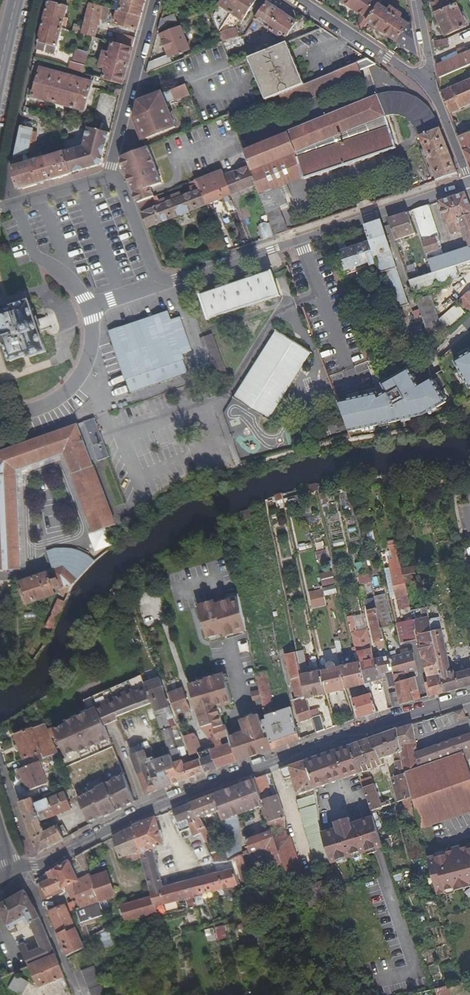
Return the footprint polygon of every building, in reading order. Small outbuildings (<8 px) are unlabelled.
[(119,11),(141,17),(144,4),(145,0),(122,0),(119,11)] [(221,5),(228,10),(232,13),(241,0),(224,0),(221,5)] [(257,0),(241,0),(232,13),(243,20),(257,0)] [(342,2),(368,19),(378,3),(375,1),(375,0),(343,0),(342,2)] [(436,12),(446,35),(467,25),(457,3),(450,6),(447,0),(438,0),(433,2),(437,12),(436,12)] [(57,47),(68,6),(49,1),(42,26),(36,49),(45,51),(47,44),(57,47)] [(82,11),(80,19),(85,20),(89,3),(80,1),(77,10),(82,11)] [(295,23),(296,22),(267,2),(255,19),(285,38),(295,23)] [(99,19),(102,7),(89,3),(85,20),(82,30),(81,34),(93,37),(95,37),(99,19)] [(391,5),(387,9),(378,3),(368,19),(367,21),(397,41),(408,23),(399,17),(401,12),(391,5)] [(109,8),(102,7),(99,19),(106,21),(109,8)] [(232,13),(228,10),(217,20),(215,16),(212,17),(217,31),(232,13)] [(123,26),(131,28),(137,29),(141,17),(119,11),(117,11),(116,14),(115,19),(114,21),(114,23),(123,26)] [(161,19),(158,30),(177,22),(174,14),(161,19)] [(418,54),(411,18),(408,23),(397,41),(418,54)] [(81,34),(82,30),(66,25),(65,29),(81,34)] [(181,26),(160,35),(169,54),(170,57),(190,49),(181,26)] [(221,41),(238,36),(235,27),(217,31),(219,36),(221,41)] [(449,43),(469,38),(469,33),(469,30),(447,36),(449,43)] [(135,38),(120,34),(118,39),(117,44),(132,48),(135,38)] [(219,36),(209,40),(211,46),(221,42),(221,41),(219,36)] [(449,45),(447,38),(433,41),(434,48),(449,45)] [(287,41),(247,57),(265,100),(281,93),(305,84),(287,41)] [(100,68),(107,70),(104,79),(123,85),(128,66),(132,48),(117,44),(114,43),(111,52),(104,51),(100,68)] [(71,70),(82,73),(88,53),(77,49),(71,70)] [(469,64),(469,50),(459,55),(455,57),(441,63),(438,65),(440,77),(469,64)] [(149,62),(146,73),(172,62),(170,57),(169,54),(149,62)] [(339,70),(343,81),(360,74),(359,71),(369,67),(377,64),(369,58),(339,70)] [(93,84),(41,69),(33,96),(86,111),(93,84)] [(286,105),(344,82),(343,81),(339,70),(305,84),(281,93),(286,105)] [(450,114),(469,105),(469,78),(441,90),(445,102),(450,114)] [(111,128),(119,96),(102,90),(92,128),(88,127),(83,146),(63,151),(64,151),(67,163),(71,173),(85,168),(102,163),(111,128)] [(391,91),(377,95),(386,116),(388,116),(393,116),(398,117),(402,119),(404,120),(408,123),(412,127),(416,132),(419,137),(421,136),(438,181),(457,175),(439,127),(436,119),(431,112),(426,104),(421,98),(420,97),(413,94),(405,92),(402,91),(391,91)] [(143,140),(175,127),(161,94),(161,93),(139,102),(136,110),(134,119),(143,140)] [(257,185),(267,213),(280,208),(273,190),(304,178),(305,180),(397,149),(386,116),(377,95),(286,131),(287,133),(244,151),(250,167),(257,185)] [(245,107),(230,114),(232,121),(248,115),(245,107)] [(45,181),(71,173),(67,163),(64,151),(28,163),(25,153),(29,153),(33,131),(34,122),(22,120),(17,144),(12,167),(19,189),(45,181)] [(458,136),(469,167),(469,132),(458,136)] [(162,183),(148,146),(146,147),(121,157),(130,180),(139,203),(153,198),(157,196),(154,186),(162,183)] [(229,196),(257,185),(250,167),(227,176),(229,183),(220,186),(225,198),(227,204),(231,202),(229,196)] [(215,173),(218,180),(224,177),(221,170),(215,173)] [(206,177),(201,178),(197,180),(196,181),(196,182),(197,184),(198,185),(199,185),(208,204),(225,198),(220,186),(218,180),(215,173),(206,177)] [(220,186),(229,183),(227,176),(224,177),(218,180),(220,186)] [(157,207),(153,198),(139,203),(148,228),(208,204),(199,185),(198,185),(197,184),(196,182),(196,181),(197,180),(189,183),(191,188),(190,188),(192,193),(183,197),(181,192),(160,200),(162,205),(157,207)] [(465,193),(440,202),(452,233),(463,229),(469,247),(443,255),(437,238),(438,237),(428,205),(412,211),(433,273),(455,266),(469,262),(469,206),(465,193)] [(276,236),(289,232),(280,208),(267,213),(276,236)] [(407,212),(389,219),(396,240),(414,234),(407,212)] [(378,267),(393,310),(408,305),(381,221),(377,222),(365,227),(370,242),(377,264),(378,267)] [(377,264),(370,242),(339,251),(345,271),(369,263),(370,266),(377,264)] [(420,278),(409,281),(413,291),(459,276),(455,266),(433,273),(420,278)] [(218,289),(200,295),(208,321),(281,296),(272,271),(254,277),(253,275),(251,276),(247,277),(248,279),(225,287),(224,285),(217,287),(218,289)] [(462,309),(469,316),(469,315),(469,292),(458,303),(462,309)] [(416,301),(421,315),(425,329),(439,324),(430,296),(416,301)] [(28,356),(46,350),(40,330),(36,318),(29,298),(11,304),(12,306),(0,310),(0,342),(1,345),(4,344),(9,361),(28,355),(28,356)] [(460,323),(469,316),(462,309),(458,312),(459,313),(455,316),(460,323)] [(110,333),(126,379),(183,359),(181,354),(170,320),(167,313),(140,322),(110,333)] [(190,346),(187,338),(180,317),(170,320),(181,354),(192,350),(190,346)] [(277,329),(232,396),(268,420),(313,352),(277,329)] [(218,374),(220,380),(229,377),(212,334),(204,337),(218,374)] [(199,343),(196,335),(187,338),(190,346),(199,343)] [(405,367),(411,364),(408,355),(406,350),(400,352),(405,367)] [(454,362),(468,390),(469,389),(469,354),(454,362)] [(130,391),(188,372),(183,359),(126,379),(130,391)] [(374,393),(338,406),(351,440),(421,414),(443,403),(431,379),(417,386),(407,367),(380,382),(384,394),(378,398),(374,393)] [(222,385),(220,380),(218,374),(210,377),(215,388),(222,385)] [(95,418),(84,421),(92,444),(99,461),(110,456),(95,418)] [(84,421),(78,424),(87,446),(92,444),(84,421)] [(87,446),(78,424),(0,451),(0,570),(22,569),(17,469),(64,453),(96,534),(117,526),(87,446)] [(430,468),(432,475),(443,473),(441,468),(441,466),(430,468)] [(389,474),(392,488),(402,485),(400,479),(412,478),(411,471),(389,474)] [(358,478),(348,480),(350,488),(359,486),(358,478)] [(336,481),(338,491),(351,490),(350,488),(348,480),(336,481)] [(310,485),(311,492),(319,491),(318,484),(310,485)] [(294,491),(282,493),(285,504),(293,503),(292,498),(295,497),(294,491)] [(282,493),(274,497),(278,513),(286,511),(285,504),(282,493)] [(256,505),(249,509),(250,517),(259,513),(256,505)] [(244,521),(246,520),(251,519),(250,517),(249,509),(241,512),(244,521)] [(288,519),(286,511),(278,513),(280,521),(288,519)] [(268,516),(270,527),(278,525),(276,514),(268,516)] [(55,570),(64,567),(77,581),(96,561),(90,553),(89,553),(85,550),(80,548),(76,547),(70,546),(65,546),(59,547),(53,548),(48,551),(55,570)] [(423,578),(420,565),(403,568),(404,572),(406,582),(407,582),(423,578)] [(57,579),(60,587),(62,593),(71,590),(72,587),(74,584),(76,581),(77,581),(64,567),(55,570),(57,579)] [(319,571),(321,580),(333,578),(331,568),(319,571)] [(21,582),(28,604),(54,595),(56,594),(55,589),(60,587),(57,579),(52,580),(49,572),(21,582)] [(394,574),(396,583),(398,595),(409,593),(410,593),(407,582),(406,582),(404,572),(394,574)] [(359,584),(371,582),(370,574),(358,576),(359,584)] [(387,576),(389,584),(396,583),(394,574),(387,576)] [(121,587),(120,583),(119,581),(111,588),(112,589),(116,600),(131,594),(127,585),(121,587)] [(322,585),(323,591),(336,588),(335,581),(322,584),(322,585)] [(322,585),(308,589),(312,603),(325,600),(323,591),(322,585)] [(391,626),(384,594),(375,596),(376,603),(380,620),(382,628),(391,626)] [(224,634),(226,637),(248,630),(240,597),(216,605),(214,601),(199,606),(209,639),(224,634)] [(47,628),(53,630),(65,601),(59,599),(47,628)] [(378,651),(379,658),(377,658),(382,680),(390,678),(390,681),(390,684),(391,687),(396,686),(395,683),(389,658),(382,628),(380,620),(376,603),(366,606),(375,645),(378,645),(379,651),(378,651)] [(452,674),(441,616),(431,618),(442,674),(445,692),(469,686),(469,669),(452,674)] [(431,618),(416,620),(416,621),(417,621),(420,639),(419,640),(426,671),(428,677),(442,674),(431,618)] [(416,620),(400,623),(405,642),(419,640),(420,639),(417,621),(416,621),(416,620)] [(353,644),(361,662),(365,684),(382,680),(377,658),(374,659),(366,624),(350,628),(351,633),(353,644)] [(389,658),(395,683),(406,680),(404,674),(417,670),(413,653),(408,654),(407,649),(403,650),(401,650),(402,656),(389,658)] [(296,652),(306,699),(326,694),(321,671),(307,674),(303,651),(296,652)] [(306,699),(296,652),(286,654),(297,699),(294,700),(300,722),(312,719),(312,717),(310,711),(306,699)] [(365,684),(361,662),(340,666),(345,689),(365,684)] [(327,666),(328,669),(321,671),(326,694),(345,689),(340,666),(336,667),(334,663),(331,663),(329,663),(327,666)] [(274,705),(267,670),(257,672),(260,690),(262,700),(264,708),(274,705)] [(118,684),(128,712),(151,703),(145,684),(141,674),(118,684)] [(224,674),(189,685),(190,686),(202,728),(215,723),(216,728),(223,725),(218,707),(232,703),(224,674)] [(442,674),(428,677),(429,685),(426,686),(429,697),(435,695),(445,692),(442,674)] [(421,699),(416,677),(406,680),(395,683),(396,686),(397,692),(400,705),(410,703),(421,699)] [(166,707),(162,696),(166,694),(160,679),(145,684),(151,703),(154,711),(160,709),(166,707)] [(118,684),(105,690),(92,695),(104,725),(117,720),(116,716),(128,712),(118,684)] [(176,714),(191,709),(183,688),(169,693),(173,705),(176,714)] [(253,692),(254,701),(262,700),(260,690),(253,692)] [(394,707),(400,705),(397,692),(390,694),(393,708),(394,707)] [(378,712),(372,694),(371,695),(352,700),(358,719),(371,715),(378,712)] [(62,761),(89,822),(104,814),(110,811),(112,814),(125,806),(134,801),(108,734),(104,725),(92,695),(83,700),(88,712),(53,728),(66,758),(62,761)] [(266,720),(260,722),(267,737),(271,736),(274,749),(285,745),(300,740),(300,738),(299,737),(296,727),(293,718),(291,708),(266,716),(266,720)] [(461,709),(454,711),(456,719),(465,716),(463,708),(461,709)] [(173,764),(181,761),(180,757),(179,747),(178,738),(175,728),(174,726),(170,728),(165,713),(161,714),(160,709),(154,711),(170,756),(173,764)] [(267,737),(260,722),(257,714),(239,720),(243,732),(228,737),(230,743),(237,762),(248,759),(248,757),(260,754),(261,754),(274,749),(271,736),(267,737)] [(312,717),(312,719),(317,733),(324,730),(320,715),(318,716),(312,717)] [(24,759),(41,753),(43,759),(58,753),(43,718),(39,720),(41,724),(14,735),(24,759)] [(208,739),(210,738),(216,736),(214,728),(216,728),(215,723),(202,728),(208,739)] [(237,762),(230,743),(222,746),(220,740),(220,737),(228,735),(229,735),(226,724),(223,725),(216,728),(214,728),(216,736),(210,738),(214,742),(216,748),(211,751),(218,769),(227,766),(237,762)] [(406,773),(422,829),(469,812),(469,768),(467,760),(469,759),(469,734),(419,752),(413,724),(398,728),(403,751),(406,773)] [(372,738),(349,746),(359,773),(385,764),(383,758),(394,754),(399,775),(392,777),(399,802),(403,801),(409,819),(411,817),(413,821),(418,820),(406,773),(403,751),(398,728),(372,738)] [(183,736),(186,743),(198,739),(195,732),(183,736)] [(202,751),(198,739),(186,743),(190,756),(198,753),(202,751)] [(149,745),(142,748),(159,790),(164,788),(173,784),(169,771),(175,769),(173,764),(170,756),(155,761),(149,745)] [(343,779),(359,773),(349,746),(334,752),(327,754),(324,755),(307,761),(316,788),(334,782),(343,779)] [(142,747),(130,751),(148,795),(159,790),(142,748),(142,747)] [(201,760),(193,763),(187,764),(186,760),(181,761),(173,764),(175,769),(169,771),(173,784),(189,779),(206,773),(201,760)] [(18,769),(26,791),(47,783),(38,761),(18,769)] [(299,794),(316,788),(307,761),(283,770),(286,780),(293,778),(299,794)] [(261,778),(255,780),(259,794),(272,790),(272,787),(268,775),(261,778)] [(373,785),(370,778),(362,781),(370,807),(372,811),(391,805),(390,801),(381,803),(374,784),(373,785)] [(221,812),(224,822),(248,813),(245,805),(249,804),(248,801),(260,797),(259,794),(255,780),(246,783),(222,792),(215,794),(221,812)] [(33,798),(19,803),(38,854),(65,839),(63,835),(68,833),(63,825),(58,828),(58,826),(52,829),(49,822),(42,825),(41,821),(71,809),(66,796),(71,794),(69,791),(35,804),(33,798)] [(211,841),(202,818),(221,812),(215,794),(201,800),(190,804),(201,832),(206,843),(211,841)] [(285,817),(278,795),(262,801),(269,823),(285,817)] [(323,833),(317,795),(299,801),(302,811),(310,845),(317,867),(331,862),(325,843),(323,833)] [(190,828),(194,835),(201,832),(190,804),(173,810),(178,822),(176,823),(180,832),(190,828)] [(379,832),(373,814),(357,820),(357,823),(353,824),(350,818),(334,823),(336,829),(323,833),(325,843),(331,862),(331,865),(384,846),(379,832)] [(188,907),(197,905),(195,897),(236,886),(232,871),(162,888),(152,851),(163,847),(156,817),(134,826),(142,859),(152,898),(155,908),(186,900),(188,907)] [(142,859),(134,826),(115,837),(121,861),(131,859),(132,862),(142,859)] [(289,838),(285,829),(272,833),(280,855),(287,877),(288,881),(303,876),(290,837),(289,838)] [(272,833),(272,832),(250,840),(247,844),(251,854),(255,852),(256,858),(267,854),(269,859),(280,855),(272,833)] [(429,857),(438,895),(444,892),(462,886),(469,883),(469,843),(452,848),(429,857)] [(99,903),(92,879),(84,854),(76,858),(82,869),(75,872),(70,861),(58,868),(48,874),(51,880),(41,884),(46,897),(76,884),(77,902),(70,904),(73,914),(77,913),(81,924),(103,917),(99,903)] [(243,857),(236,859),(244,886),(252,883),(243,857)] [(92,879),(99,903),(112,899),(114,896),(107,875),(92,879)] [(56,956),(36,911),(25,891),(11,900),(0,906),(0,913),(3,918),(0,920),(0,926),(3,932),(9,929),(29,967),(30,967),(56,956)] [(120,907),(124,924),(157,916),(155,908),(152,898),(120,907)] [(75,927),(66,905),(49,912),(58,934),(75,927)] [(58,934),(67,956),(85,948),(75,927),(58,934)] [(225,927),(206,929),(208,941),(227,939),(225,927)] [(106,951),(116,948),(110,930),(100,934),(106,951)] [(39,987),(64,977),(61,967),(56,956),(30,967),(39,987)] [(91,994),(106,994),(95,966),(82,971),(91,994)] [(22,994),(29,981),(17,975),(10,988),(22,994)]
